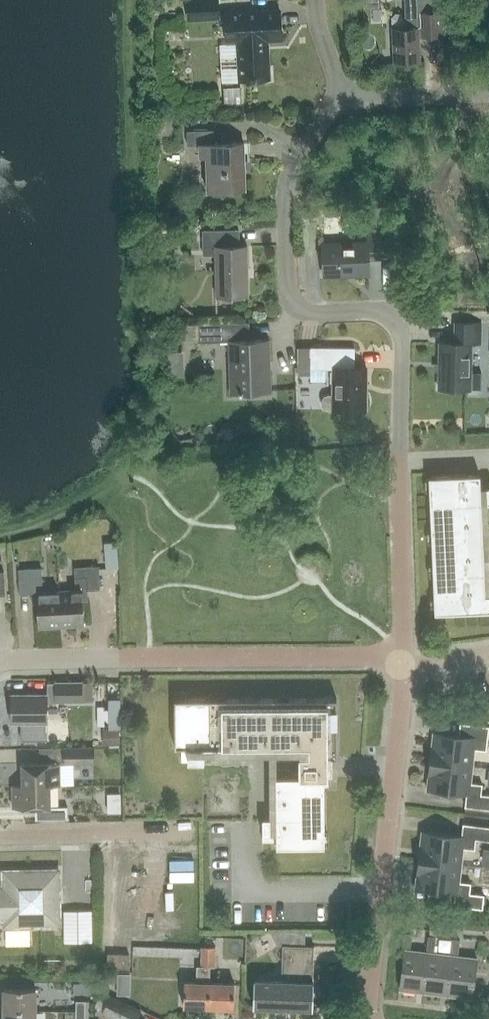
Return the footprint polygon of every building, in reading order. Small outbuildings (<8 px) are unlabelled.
[(220,21),(219,0),(189,0),(190,22),(220,21)] [(394,30),(395,65),(422,64),(421,37),(442,37),(441,0),(406,0),(407,29),(394,30)] [(268,41),(282,41),(281,11),(227,13),(229,43),(238,42),(240,81),(270,79),(268,41)] [(225,105),(240,104),(239,88),(224,89),(225,105)] [(214,131),(188,132),(188,146),(200,146),(201,157),(206,157),(207,192),(246,191),(245,170),(250,170),(249,143),(215,144),(214,131)] [(218,297),(249,296),(248,246),(240,246),(239,230),(204,231),(204,256),(216,255),(218,297)] [(370,260),(385,260),(384,234),(368,235),(368,244),(323,246),(325,277),(371,275),(370,260)] [(249,323),(200,324),(200,340),(200,341),(200,343),(230,342),(231,395),(272,394),(270,341),(250,342),(249,323)] [(481,346),(482,324),(456,324),(456,344),(441,344),(440,390),(472,391),(473,346),(481,346)] [(185,327),(171,328),(171,341),(183,341),(185,341),(185,327)] [(299,348),(299,369),(310,369),(310,348),(299,348)] [(323,402),(323,406),(325,411),(329,412),(334,412),(334,410),(367,411),(368,369),(355,369),(356,349),(310,348),(310,369),(334,370),(333,396),(329,396),(324,397),(323,402)] [(429,479),(436,615),(488,613),(488,573),(485,573),(482,504),(488,504),(488,488),(482,489),(480,477),(429,479)] [(118,565),(117,540),(105,540),(107,566),(118,565)] [(60,593),(62,629),(87,628),(85,593),(100,592),(99,568),(75,569),(76,593),(60,593)] [(62,629),(60,593),(43,594),(42,570),(19,571),(20,596),(38,595),(39,630),(62,629)] [(50,696),(50,703),(82,703),(83,682),(57,682),(57,683),(50,683),(50,696)] [(50,703),(50,696),(14,696),(14,724),(50,724),(50,703)] [(328,758),(337,758),(337,699),(175,700),(175,747),(182,747),(182,761),(204,761),(204,754),(189,754),(189,747),(309,747),(309,756),(299,756),(299,778),(276,778),(276,833),(270,833),(270,819),(262,819),(263,841),(276,841),(277,848),(324,848),(324,792),(317,792),(317,781),(329,781),(328,758)] [(432,762),(474,767),(476,749),(488,751),(488,746),(488,727),(475,725),(462,724),(461,736),(436,733),(432,762)] [(103,729),(103,745),(119,745),(119,729),(103,729)] [(95,764),(95,750),(95,748),(63,749),(64,765),(95,764)] [(432,762),(429,790),(468,794),(467,807),(488,809),(488,795),(483,795),(484,785),(473,783),(474,767),(432,762)] [(22,786),(49,786),(50,787),(60,786),(60,764),(22,765),(22,785),(22,786)] [(50,787),(49,786),(22,786),(22,785),(13,785),(13,808),(39,808),(39,820),(68,820),(67,808),(50,808),(50,787)] [(465,824),(463,837),(424,832),(420,863),(463,867),(465,849),(477,850),(478,840),(488,841),(488,827),(465,824)] [(420,863),(417,889),(457,893),(455,906),(484,909),(486,895),(472,894),(473,884),(461,882),(463,867),(420,863)] [(5,874),(5,889),(0,890),(0,922),(6,922),(6,928),(60,926),(58,873),(5,874)] [(431,930),(430,937),(437,938),(438,931),(431,930)] [(285,932),(284,944),(304,945),(305,932),(285,932)] [(406,951),(401,989),(425,992),(431,953),(428,952),(412,950),(414,935),(406,934),(404,950),(406,951)] [(431,953),(425,992),(450,995),(455,955),(452,955),(435,953),(437,938),(430,937),(428,952),(431,953)] [(455,955),(450,995),(474,998),(479,958),(459,956),(461,940),(454,939),(452,955),(455,955)] [(314,1012),(316,945),(304,945),(284,944),(283,979),(256,978),(254,1010),(314,1012)] [(202,947),(201,956),(215,957),(215,948),(209,948),(202,947)] [(131,969),(131,955),(109,954),(108,968),(131,969)] [(201,958),(201,966),(210,966),(215,966),(215,957),(201,956),(201,958)] [(184,983),(183,1008),(209,1008),(210,984),(210,966),(201,966),(197,965),(197,984),(184,983)] [(131,974),(118,974),(118,984),(131,984),(131,974)] [(235,985),(210,984),(209,1008),(234,1009),(235,985)] [(4,1012),(36,1012),(37,990),(4,990),(4,1012)] [(102,992),(95,1006),(104,1010),(111,996),(102,992)] [(102,1013),(116,1018),(138,1018),(142,1011),(111,996),(104,1010),(102,1013)] [(86,1012),(86,1002),(76,1002),(76,1012),(86,1012)]
